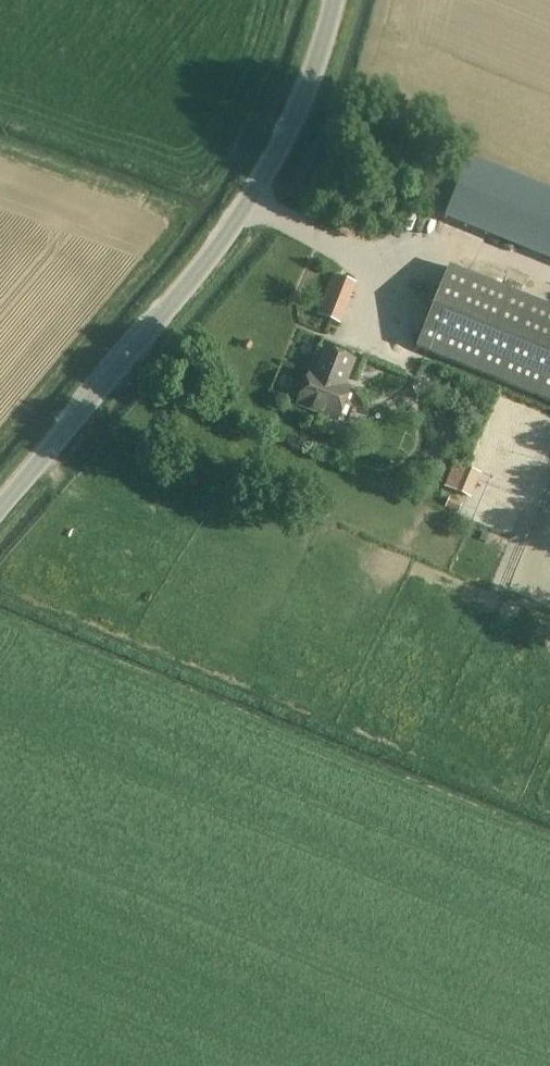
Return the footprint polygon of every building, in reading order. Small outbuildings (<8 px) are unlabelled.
[(458,206),(549,242),(549,180),(479,153),(458,206)] [(436,356),(549,402),(549,308),(448,267),(416,348),(436,356)] [(333,274),(316,315),(335,323),(352,282),(333,274)] [(343,387),(354,360),(325,348),(314,375),(309,373),(296,405),(338,421),(350,390),(343,387)] [(463,466),(452,491),(466,497),(476,472),(463,466)] [(448,498),(444,507),(458,513),(461,504),(448,498)]
